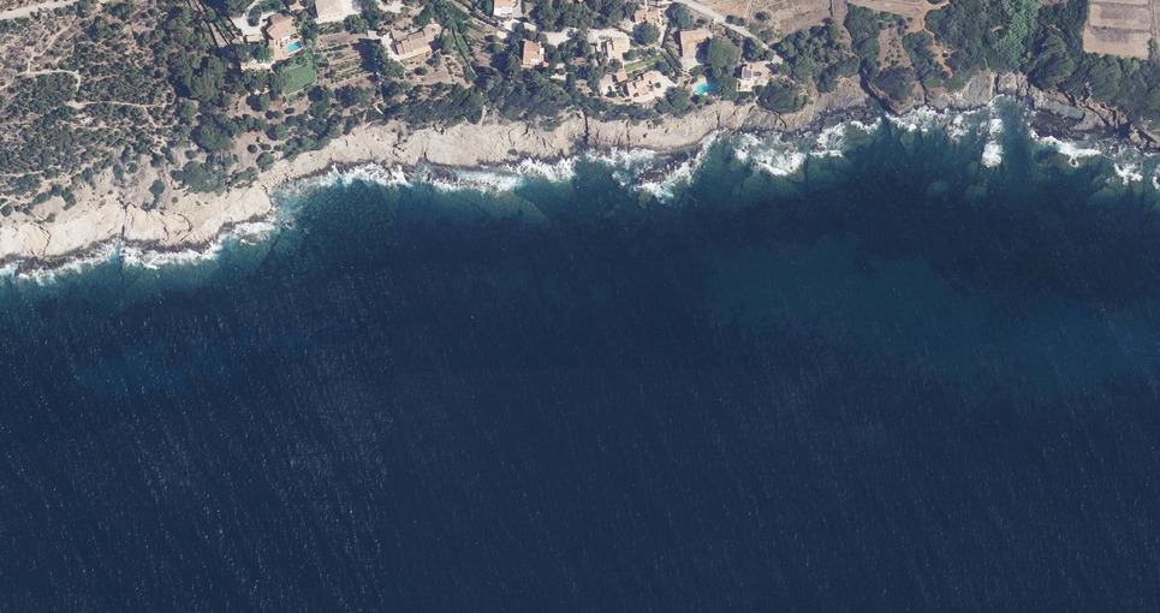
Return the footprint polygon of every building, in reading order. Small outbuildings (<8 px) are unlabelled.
[(129,6),(131,9),(133,9),(140,5),(141,6),(147,2),(146,0),(133,0),(132,1),(133,2),(131,3),(132,4),(129,6)] [(288,10),(298,7),(296,0),(295,0),(285,3),(288,10)] [(315,3),(318,20),(341,16),(338,0),(339,0),(333,0),(315,3)] [(511,17),(512,0),(496,0),(495,12),(504,13),(504,16),(511,17)] [(224,12),(231,21),(237,18),(229,7),(224,12)] [(659,10),(653,10),(653,12),(650,12),(647,13),(646,9),(640,9),(641,11),(638,11),(634,12),(636,22),(647,21),(648,24),(660,22),(659,10)] [(268,58),(279,58),(279,50),(278,40),(281,38),(281,40),(289,37),(289,35),(296,33),(290,16),(283,19),(281,13),(270,17),(273,25),(265,31),(269,34),(269,46),(268,46),(268,58)] [(433,41),(429,28),(422,30),(423,32),(408,36),(407,35),(396,38),(397,43),(398,45),(396,46),(397,51),(403,50),(404,54),(412,51),(412,50),(411,47),(426,43),(433,41)] [(694,41),(706,39),(705,31),(681,33),(684,57),(696,56),(695,44),(694,41)] [(259,41),(259,35),(246,37),(247,46),(258,46),(259,41)] [(231,41),(238,53),(244,49),(237,38),(231,41)] [(608,57),(615,57),(615,54),(622,53),(628,52),(627,39),(617,40),(617,38),(612,38),(612,43),(607,43),(608,57)] [(540,57),(540,54),(541,45),(532,44),(532,42),(526,41),(524,62),(543,64),(543,57),(540,57)] [(752,80),(753,78),(753,73),(758,74),(761,75),(760,79),(763,80),(765,80),(766,78),(770,80),(774,72),(761,66),(748,65),(748,69),(745,69),(743,70),(743,78),(744,80),(747,80),(751,81),(752,80)] [(618,83),(627,79),(625,72),(615,76),(618,83)] [(651,81),(652,84),(659,82),(656,74),(650,76),(649,74),(637,77),(638,80),(626,84),(629,95),(638,93),(648,91),(647,87),(645,82),(651,81)]
